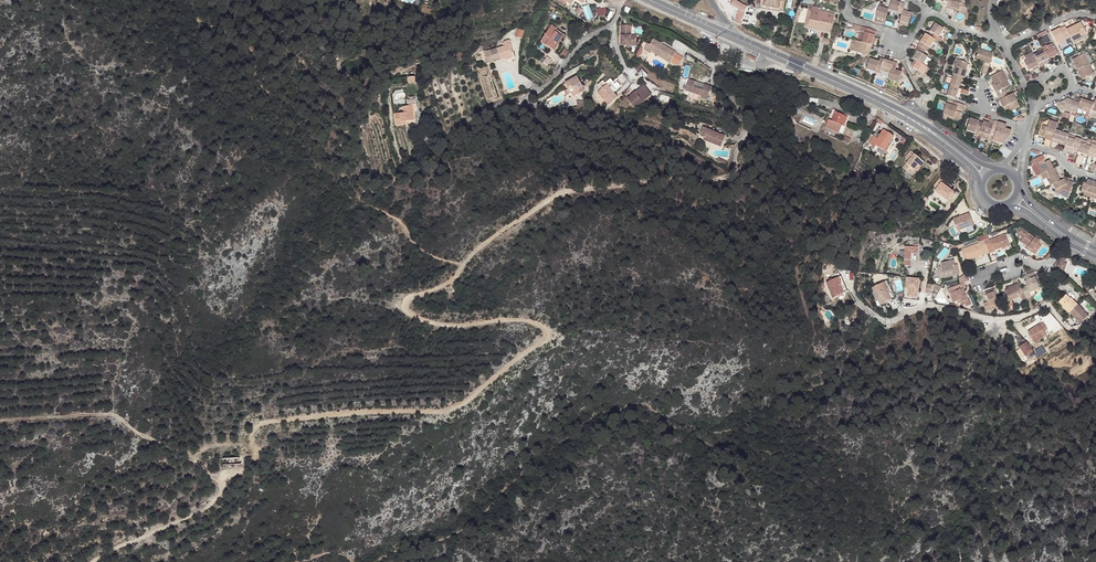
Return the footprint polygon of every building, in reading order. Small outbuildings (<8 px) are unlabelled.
[(760,5),(782,10),(783,2),(786,2),(786,0),(761,0),(760,5)] [(896,0),(890,0),(888,8),(888,9),(897,12),(899,1),(896,0)] [(951,7),(958,9),(961,0),(953,0),(951,7)] [(957,12),(965,14),(966,20),(968,19),(967,12),(966,7),(964,7),(965,5),(962,4),(963,0),(961,0),(958,9),(957,12)] [(588,19),(594,18),(590,4),(585,6),(588,19)] [(834,14),(818,11),(819,7),(808,5),(804,27),(831,32),(834,14)] [(878,5),(875,15),(885,18),(888,9),(888,8),(878,5)] [(911,12),(902,9),(901,13),(899,21),(908,23),(911,12)] [(885,18),(875,15),(873,21),(883,24),(885,18)] [(930,31),(933,32),(938,36),(943,28),(935,22),(930,31)] [(630,23),(621,23),(622,43),(637,43),(637,34),(632,34),(632,33),(629,33),(629,29),(630,29),(630,23)] [(1084,31),(1083,28),(1080,23),(1066,30),(1070,37),(1074,44),(1082,40),(1080,36),(1079,34),(1084,31)] [(555,31),(557,29),(552,25),(541,41),(554,50),(558,45),(554,43),(560,35),(555,31)] [(864,32),(861,42),(870,44),(874,30),(861,26),(860,31),(864,32)] [(1056,43),(1061,40),(1065,39),(1070,37),(1066,30),(1065,27),(1060,29),(1051,33),(1056,43)] [(524,31),(518,29),(516,36),(522,38),(524,31)] [(565,34),(557,29),(555,31),(560,35),(554,43),(558,45),(565,34)] [(930,37),(934,39),(938,41),(940,37),(938,36),(933,32),(930,37)] [(930,37),(924,33),(920,41),(917,45),(926,50),(929,47),(934,39),(930,37)] [(649,44),(671,59),(673,56),(678,49),(670,44),(656,34),(649,44)] [(504,41),(505,45),(487,51),(486,49),(484,50),(487,63),(505,58),(506,60),(513,57),(511,52),(513,51),(510,40),(504,41)] [(870,44),(861,42),(857,40),(855,40),(852,50),(860,52),(863,53),(865,48),(869,49),(870,44)] [(1042,48),(1048,59),(1058,54),(1055,48),(1052,43),(1047,46),(1046,45),(1042,47),(1042,48)] [(570,51),(565,48),(561,54),(565,57),(570,51)] [(867,55),(869,49),(865,48),(863,53),(860,52),(862,57),(867,55)] [(1033,55),(1038,64),(1048,59),(1042,48),(1038,50),(1039,52),(1033,55)] [(975,59),(990,64),(993,53),(979,49),(975,59)] [(917,50),(912,58),(916,60),(922,64),(927,56),(917,50)] [(1033,55),(1032,53),(1024,56),(1026,61),(1023,62),(1027,70),(1032,68),(1034,67),(1038,65),(1038,64),(1033,55)] [(1078,70),(1088,65),(1089,64),(1084,54),(1072,59),(1078,70)] [(867,67),(876,70),(879,59),(870,56),(867,67)] [(547,66),(551,59),(547,57),(543,63),(547,66)] [(879,58),(879,59),(876,70),(875,70),(880,72),(881,69),(890,71),(893,62),(879,58)] [(962,77),(964,77),(967,70),(965,69),(967,64),(966,62),(958,59),(952,74),(954,74),(962,77)] [(922,64),(916,60),(913,65),(918,67),(916,71),(925,77),(927,73),(925,72),(928,67),(922,64)] [(897,63),(893,62),(890,71),(887,79),(898,82),(901,72),(895,70),(897,63)] [(1093,74),(1088,65),(1078,70),(1082,80),(1093,74)] [(650,72),(644,67),(640,71),(647,77),(650,72)] [(995,83),(996,84),(1006,79),(1002,71),(991,76),(994,84),(995,83)] [(615,78),(622,83),(626,77),(619,72),(615,78)] [(950,84),(958,87),(962,77),(954,74),(950,84)] [(391,89),(407,84),(405,77),(389,82),(391,89)] [(583,86),(577,77),(572,80),(565,84),(570,93),(583,86)] [(695,81),(689,79),(688,84),(686,90),(701,95),(701,97),(707,99),(711,86),(705,84),(703,90),(693,87),(695,81)] [(999,91),(997,92),(999,96),(1006,92),(1004,88),(1009,86),(1006,79),(996,84),(999,91)] [(602,94),(600,96),(614,106),(620,96),(616,92),(621,84),(616,81),(615,84),(609,80),(605,85),(607,86),(602,94)] [(655,92),(646,82),(644,85),(652,94),(655,92)] [(603,83),(597,91),(602,94),(607,86),(605,85),(603,83)] [(950,84),(946,94),(955,98),(958,87),(950,84)] [(652,94),(644,85),(630,97),(639,106),(652,94)] [(1000,99),(999,100),(1003,107),(1005,106),(1008,112),(1020,106),(1013,93),(1008,96),(1000,99)] [(1063,108),(1058,107),(1054,105),(1053,109),(1061,112),(1065,109),(1075,113),(1075,112),(1077,108),(1079,102),(1067,98),(1066,101),(1063,108)] [(416,99),(407,99),(408,105),(412,104),(412,111),(417,111),(416,99)] [(1079,102),(1077,108),(1090,113),(1091,110),(1093,104),(1089,103),(1090,102),(1080,99),(1079,102)] [(956,108),(958,109),(962,110),(963,105),(953,101),(952,105),(946,103),(942,114),(948,116),(953,118),(953,119),(958,121),(961,113),(957,112),(955,111),(956,108)] [(403,114),(394,115),(395,126),(405,125),(404,123),(413,122),(411,107),(403,108),(403,114)] [(828,120),(826,125),(828,126),(836,129),(840,130),(841,126),(845,127),(849,117),(835,111),(833,114),(831,121),(828,120)] [(975,131),(979,132),(982,123),(970,118),(966,130),(975,133),(975,131)] [(1051,141),(1055,129),(1058,123),(1049,120),(1047,127),(1042,125),(1039,135),(1045,137),(1048,138),(1047,140),(1051,141)] [(979,132),(993,136),(998,122),(995,121),(994,122),(993,124),(989,123),(983,121),(982,123),(979,132)] [(1003,144),(1009,137),(1008,135),(1010,134),(1011,130),(1005,128),(1006,125),(998,122),(993,136),(993,139),(994,139),(993,144),(999,146),(1000,143),(1003,144)] [(825,127),(839,133),(840,130),(836,129),(828,126),(826,125),(825,127)] [(1068,134),(1055,129),(1051,141),(1056,142),(1056,140),(1065,143),(1067,137),(1068,135),(1068,134)] [(701,130),(698,139),(701,140),(702,141),(701,143),(709,146),(719,150),(723,138),(701,130)] [(883,130),(878,138),(874,136),(869,144),(873,146),(874,144),(880,148),(883,150),(888,144),(893,136),(883,130)] [(1065,146),(1078,150),(1081,140),(1075,138),(1075,140),(1067,137),(1065,143),(1065,146)] [(1081,139),(1081,140),(1078,150),(1077,152),(1088,156),(1090,147),(1086,146),(1088,142),(1081,139)] [(1088,156),(1093,157),(1094,155),(1095,155),(1095,145),(1092,143),(1090,147),(1088,156)] [(903,168),(910,174),(917,165),(920,167),(920,168),(924,162),(914,154),(911,151),(905,158),(908,161),(903,168)] [(1042,161),(1036,164),(1041,174),(1044,173),(1053,168),(1049,160),(1046,162),(1043,163),(1042,161)] [(913,176),(920,167),(917,165),(910,174),(913,176)] [(1044,173),(1046,177),(1050,186),(1052,185),(1059,181),(1053,168),(1044,173)] [(942,181),(939,179),(934,185),(937,188),(935,191),(947,200),(953,192),(941,183),(942,181)] [(1073,182),(1068,180),(1067,184),(1066,184),(1064,179),(1059,181),(1052,185),(1055,190),(1054,192),(1063,195),(1062,197),(1067,198),(1073,182)] [(1095,182),(1087,179),(1086,183),(1083,182),(1081,189),(1082,190),(1081,194),(1090,197),(1095,182)] [(965,214),(953,219),(957,231),(973,224),(969,213),(965,214)] [(1018,234),(1024,238),(1027,232),(1021,228),(1018,234)] [(1033,250),(1031,252),(1035,255),(1041,246),(1038,243),(1040,241),(1032,235),(1027,232),(1024,238),(1021,242),(1026,246),(1033,250)] [(891,233),(881,236),(883,242),(892,239),(891,233)] [(993,251),(1002,248),(1009,245),(1007,239),(1006,234),(994,238),(989,240),(990,241),(993,251)] [(990,241),(989,240),(989,238),(984,240),(989,253),(989,254),(994,252),(993,251),(990,241)] [(989,253),(984,240),(978,242),(979,244),(983,255),(989,253)] [(913,247),(904,247),(904,252),(904,260),(906,260),(911,260),(917,261),(918,248),(918,247),(918,244),(913,244),(913,247)] [(983,255),(979,244),(970,247),(963,249),(967,261),(975,257),(983,255)] [(944,278),(954,276),(952,266),(954,265),(953,260),(940,263),(944,278)] [(1027,280),(1035,277),(1033,272),(1025,275),(1027,280)] [(841,277),(837,279),(843,294),(847,292),(841,277)] [(1035,277),(1027,280),(1025,281),(1027,286),(1021,288),(1025,298),(1031,296),(1030,292),(1033,291),(1039,289),(1035,277)] [(843,294),(837,279),(826,283),(832,298),(843,294)] [(885,282),(882,283),(887,293),(888,293),(892,300),(893,299),(885,282)] [(880,305),(892,300),(888,293),(887,293),(882,283),(878,285),(872,287),(880,305)] [(962,289),(963,289),(965,288),(963,283),(948,289),(949,294),(952,293),(953,297),(955,301),(958,300),(959,300),(960,302),(967,300),(965,294),(964,295),(962,289)] [(1009,301),(1013,300),(1020,297),(1021,299),(1025,298),(1021,288),(1018,289),(1017,286),(1009,289),(1005,291),(1009,301)] [(986,295),(990,306),(998,304),(994,292),(986,295)] [(998,304),(990,306),(991,309),(1000,306),(995,292),(994,292),(998,304)] [(1070,299),(1066,295),(1058,302),(1069,313),(1077,305),(1071,299),(1071,298),(1070,299)] [(1080,324),(1088,316),(1083,312),(1084,311),(1077,305),(1069,313),(1071,315),(1080,324)] [(1043,323),(1028,332),(1035,342),(1046,335),(1044,332),(1048,330),(1043,323)] [(1029,344),(1023,346),(1022,347),(1025,355),(1026,354),(1027,356),(1029,355),(1028,353),(1032,351),(1029,344)] [(1039,356),(1046,352),(1042,346),(1035,351),(1039,356)]
